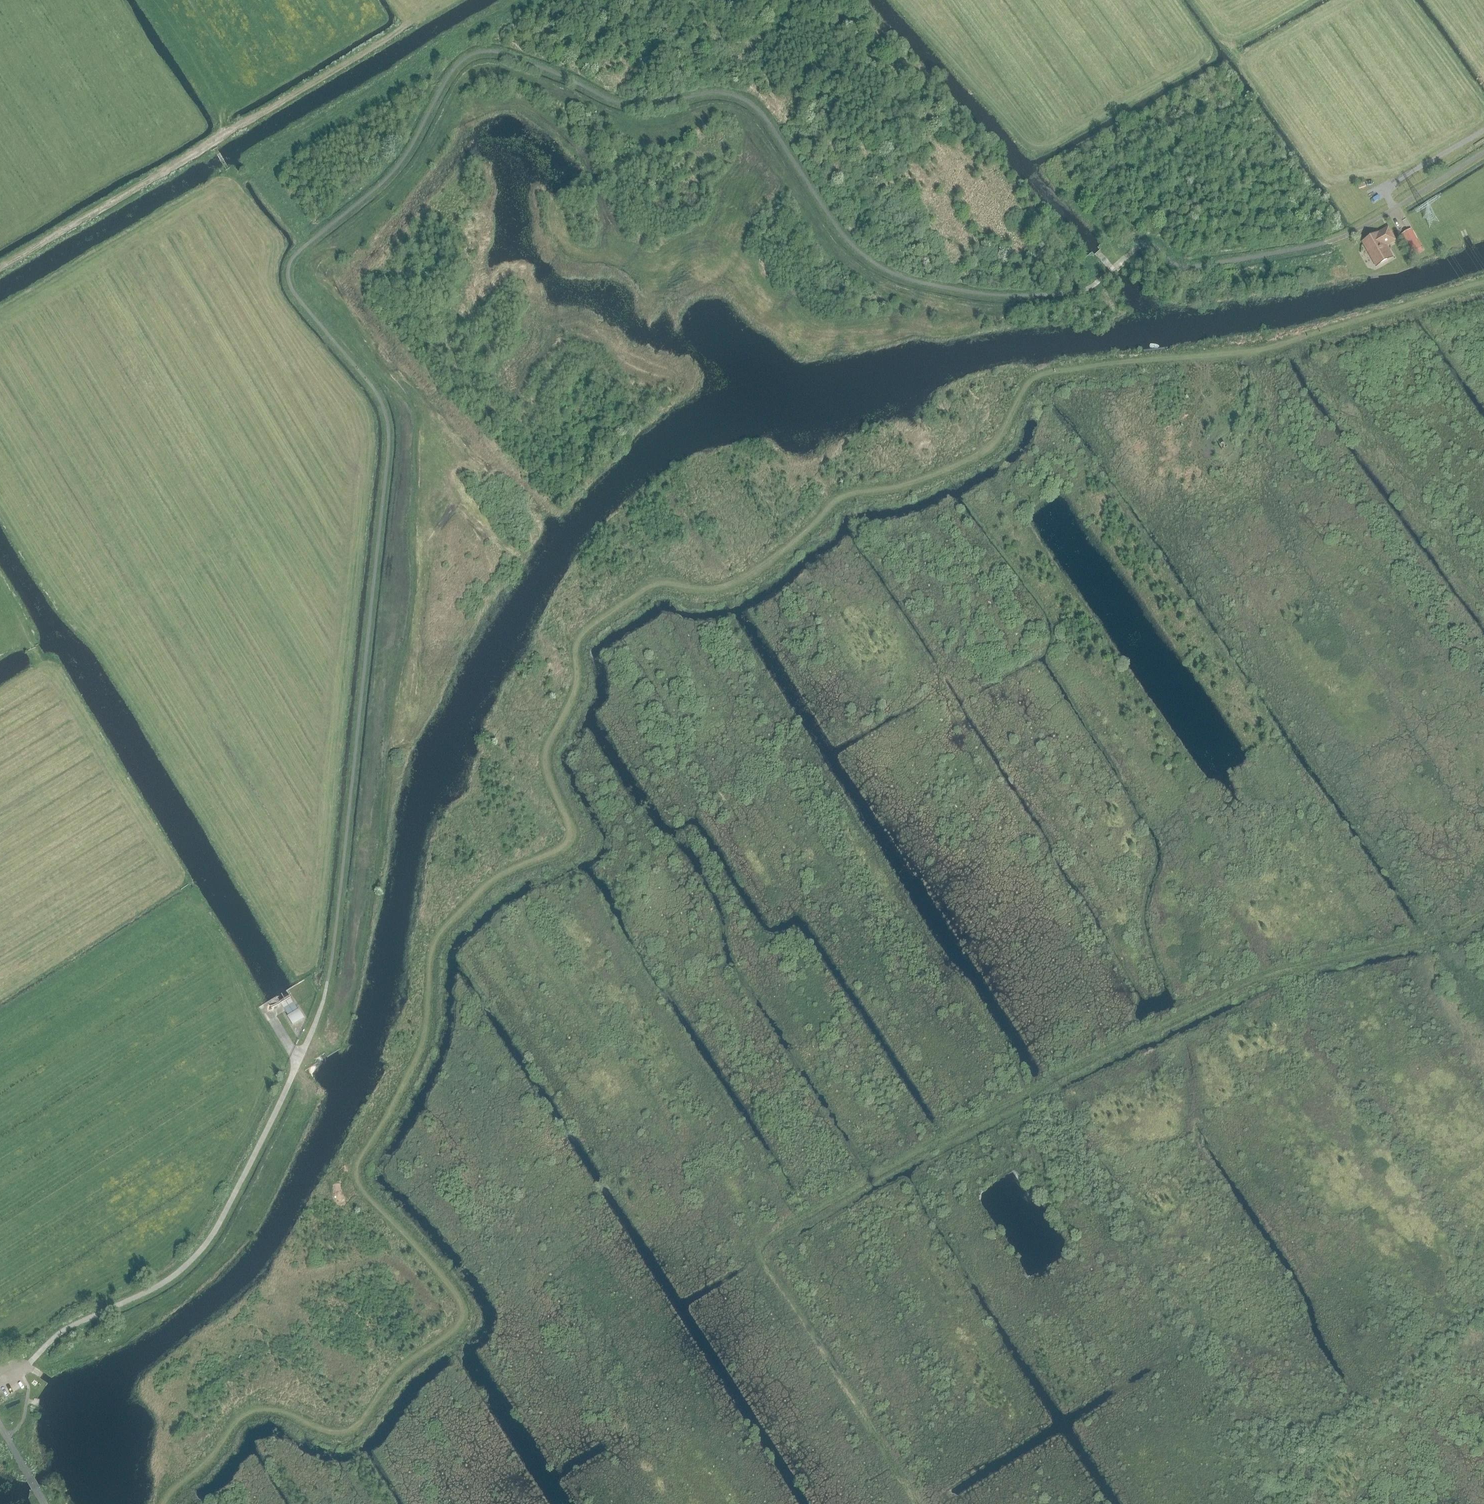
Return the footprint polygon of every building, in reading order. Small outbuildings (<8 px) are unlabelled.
[(1388,229),(1365,243),(1377,265),(1391,257),(1384,245),(1394,240),(1388,229)] [(1403,235),(1412,252),(1421,247),(1411,230),(1403,235)] [(299,1012),(290,1017),(288,1018),(292,1024),(303,1017),(300,1011),(299,1012)]
